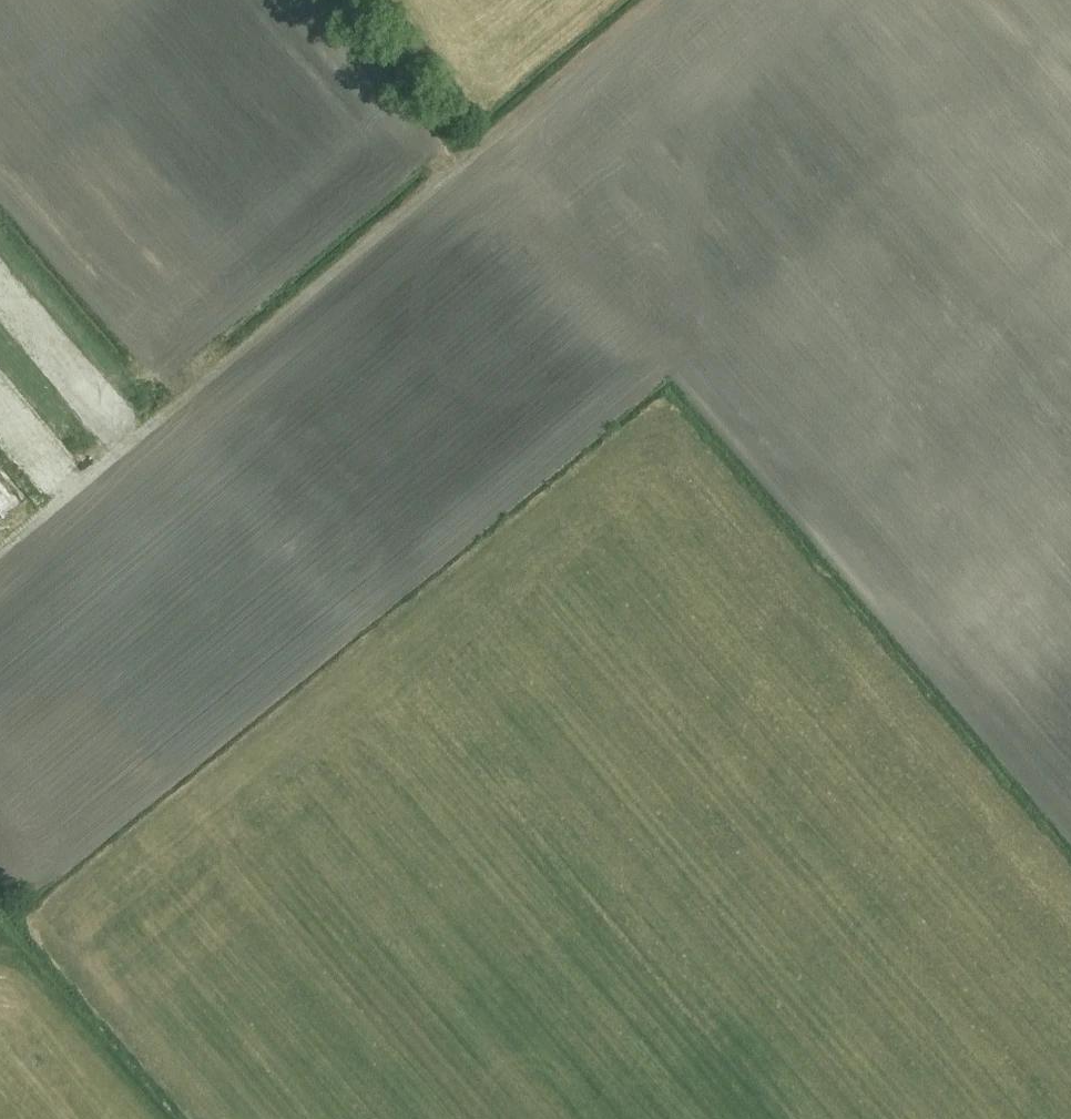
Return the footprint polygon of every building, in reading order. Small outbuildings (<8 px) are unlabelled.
[(16,489),(9,479),(0,485),(0,500),(16,489)]
